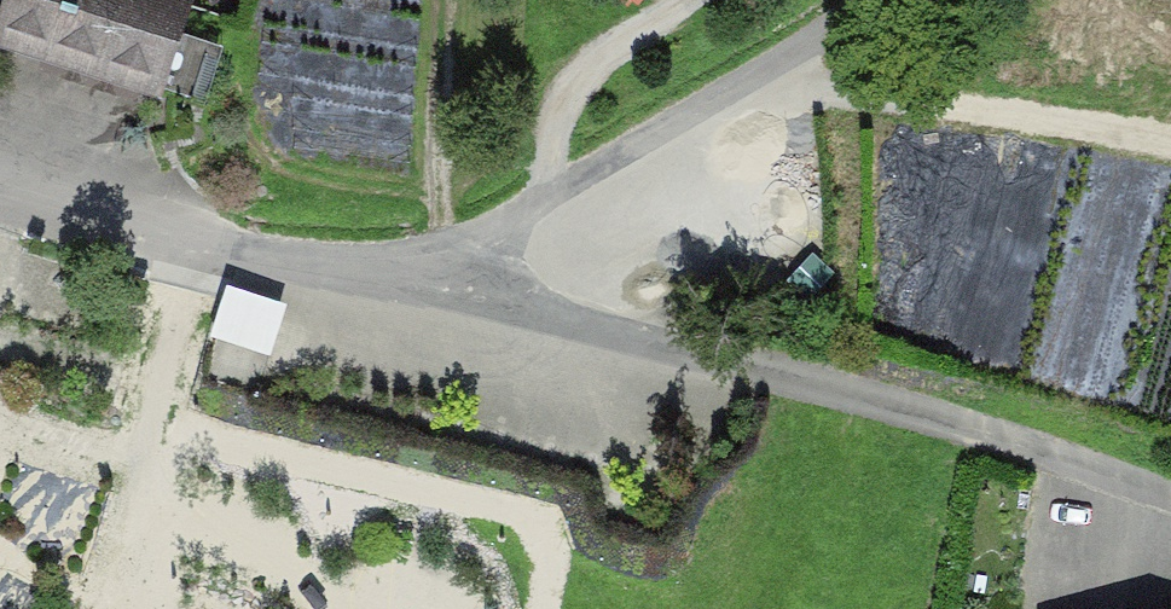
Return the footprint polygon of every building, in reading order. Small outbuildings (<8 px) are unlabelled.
[(0,15),(0,41),(167,98),(201,0),(5,0),(0,15)] [(284,306),(223,290),(209,343),(270,359),(284,306)]
